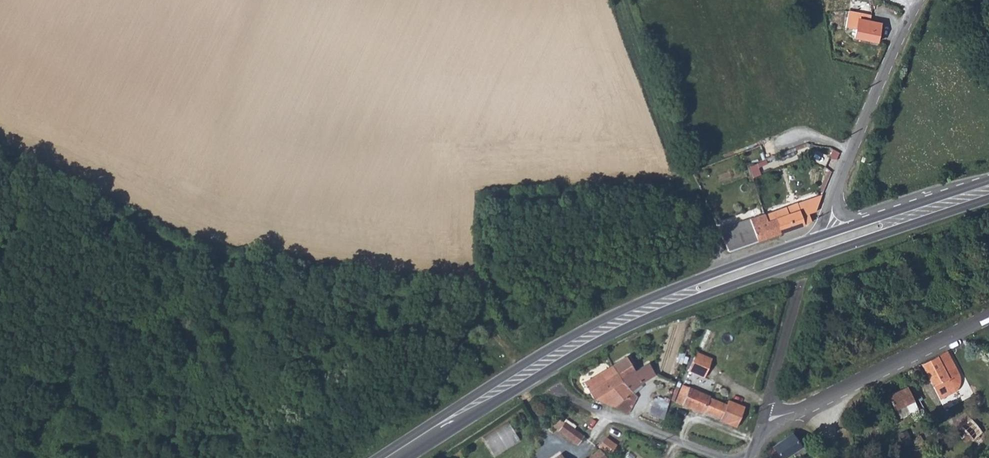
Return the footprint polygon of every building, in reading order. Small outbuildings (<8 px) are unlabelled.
[(878,24),(848,13),(845,21),(853,24),(850,33),(872,39),(878,24)] [(782,152),(785,162),(804,155),(801,145),(782,152)] [(824,168),(831,170),(837,155),(830,152),(824,168)] [(751,176),(769,170),(764,158),(746,165),(751,176)] [(797,201),(765,213),(767,220),(776,217),(782,230),(811,219),(818,202),(814,201),(812,205),(805,204),(799,207),(797,201)] [(776,217),(767,220),(765,213),(731,226),(730,223),(718,228),(728,250),(782,230),(776,217)] [(944,354),(922,366),(933,385),(954,372),(944,354)] [(691,359),(687,376),(704,380),(709,363),(691,359)] [(634,377),(626,363),(611,369),(620,385),(612,410),(625,415),(629,405),(633,402),(631,394),(641,388),(634,377)] [(611,369),(579,384),(575,386),(578,392),(583,391),(589,400),(612,410),(620,385),(611,369)] [(648,370),(634,377),(641,388),(654,381),(648,370)] [(955,374),(954,372),(933,385),(938,393),(940,396),(955,386),(957,382),(957,377),(955,374)] [(903,385),(886,396),(888,399),(898,417),(915,407),(917,405),(910,395),(903,385)] [(681,390),(676,409),(703,416),(704,414),(722,419),(726,405),(708,400),(708,398),(681,390)] [(962,407),(949,392),(943,398),(957,413),(962,407)] [(727,400),(726,405),(722,419),(722,421),(739,426),(744,405),(727,400)] [(671,414),(659,412),(656,424),(668,426),(671,414)] [(565,427),(557,421),(550,432),(559,436),(565,427)] [(481,436),(490,455),(518,442),(509,423),(481,436)] [(979,434),(967,423),(961,429),(955,434),(964,442),(970,437),(973,440),(979,434)] [(582,438),(565,427),(559,436),(576,448),(582,438)] [(904,430),(897,433),(902,444),(909,440),(904,430)] [(915,434),(909,437),(909,439),(912,446),(919,443),(915,434)] [(603,436),(595,446),(607,454),(614,444),(603,436)] [(773,451),(778,457),(787,457),(797,452),(790,440),(773,451)]
